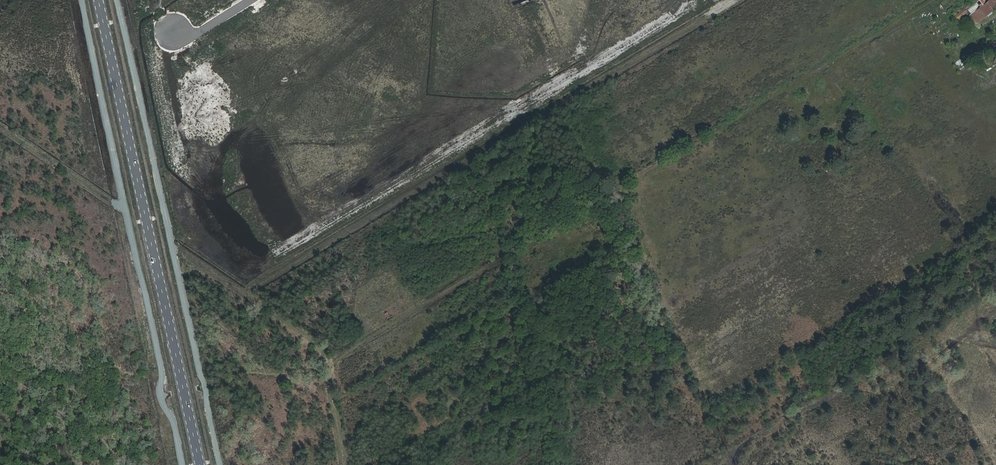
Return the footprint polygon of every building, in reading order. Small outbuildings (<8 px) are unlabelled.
[(969,6),(975,14),(973,16),(980,24),(995,11),(995,0),(977,0),(969,6)] [(964,18),(963,16),(969,11),(965,5),(954,14),(960,21),(964,18)]
